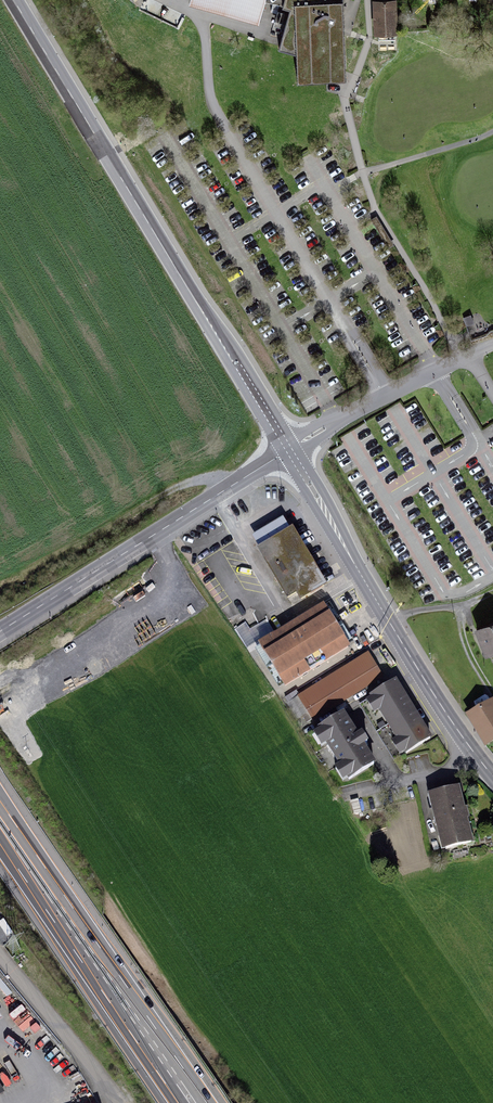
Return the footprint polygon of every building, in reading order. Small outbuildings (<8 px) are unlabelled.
[(261,22),(266,0),(186,0),(186,2),(261,22)] [(275,48),(299,53),(302,81),(349,79),(345,0),(284,0),(283,6),(289,8),(275,48)] [(369,0),(371,33),(393,32),(392,0),(374,0),(369,0)] [(344,441),(367,430),(365,425),(342,436),(344,441)] [(290,510),(246,534),(277,590),(321,567),(290,510)] [(285,694),(349,650),(318,603),(253,647),(285,694)] [(469,630),(481,660),(492,656),(492,621),(469,630)] [(349,650),(285,694),(305,722),(380,667),(361,641),(349,650)] [(364,696),(394,744),(416,730),(387,682),(364,696)] [(492,701),(467,716),(486,748),(492,744),(492,702),(492,701)] [(334,717),(307,735),(334,776),(361,757),(334,717)] [(461,783),(424,793),(440,852),(476,842),(461,783)]
